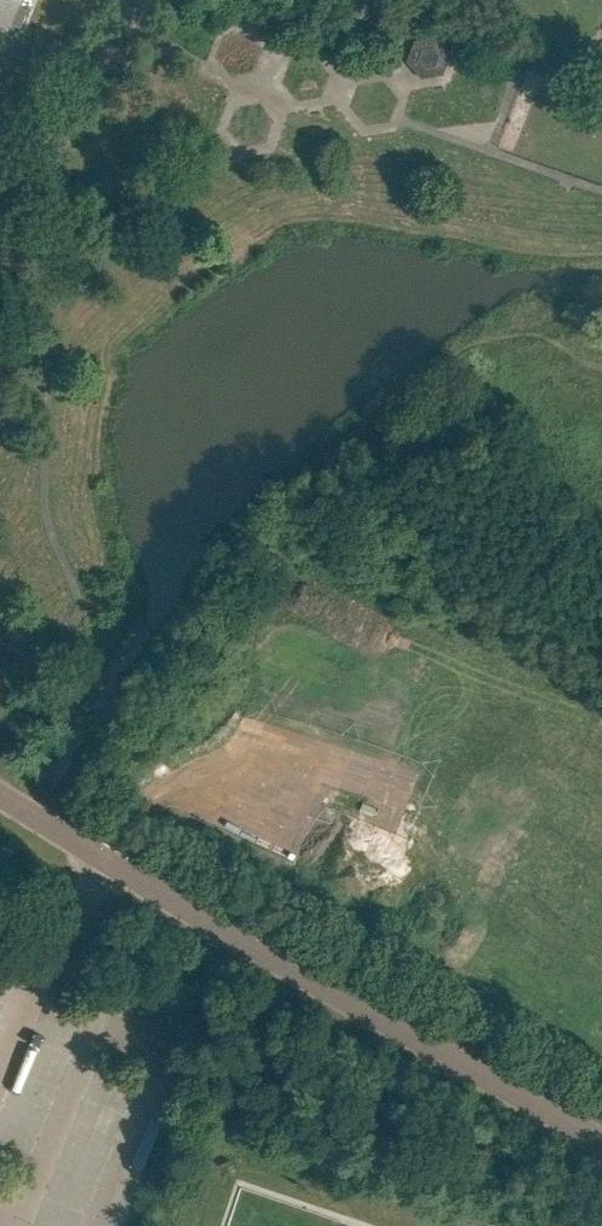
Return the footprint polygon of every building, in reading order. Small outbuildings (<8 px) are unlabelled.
[(22,6),(6,0),(0,0),(0,35),(9,38),(14,27),(21,29),(29,9),(22,6)] [(9,38),(0,35),(0,62),(1,59),(8,62),(16,41),(9,38)]
